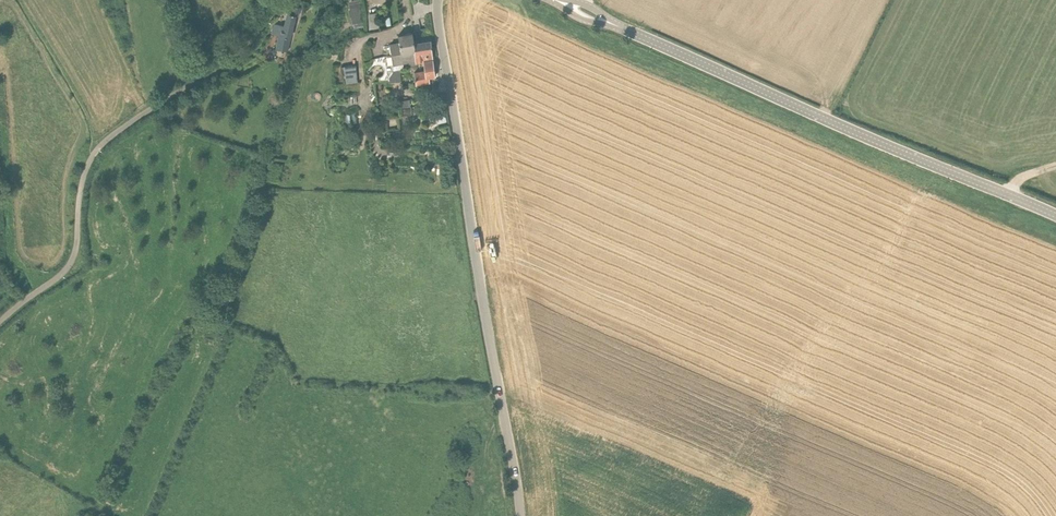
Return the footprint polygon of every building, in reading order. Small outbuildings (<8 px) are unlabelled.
[(330,0),(313,0),(311,4),(325,11),(330,0)] [(364,26),(362,13),(360,2),(350,4),(351,9),(349,10),(350,15),(350,16),(351,16),(352,22),(351,23),(351,27),(352,28),(353,28),(364,26)] [(296,18),(298,18),(300,7),(293,6),(291,14),(288,13),(285,26),(282,25),(274,24),(272,34),(278,37),(276,49),(289,52),(291,41),(296,18)] [(371,11),(370,26),(380,27),(381,11),(371,11)] [(415,49),(401,52),(403,62),(404,65),(417,64),(416,62),(424,62),(424,61),(425,61),(424,60),(424,57),(433,55),(431,40),(429,41),(427,28),(420,29),(421,42),(414,42),(415,49)] [(413,32),(398,34),(399,42),(390,44),(393,64),(403,62),(401,52),(415,49),(414,42),(413,32)] [(435,76),(433,55),(424,57),(424,60),(425,61),(424,61),(424,62),(424,70),(414,71),(416,83),(418,83),(429,82),(429,77),(435,76)] [(358,81),(355,64),(343,66),(345,77),(346,77),(346,82),(358,81)] [(401,81),(400,68),(393,68),(388,76),(389,82),(401,81)]
